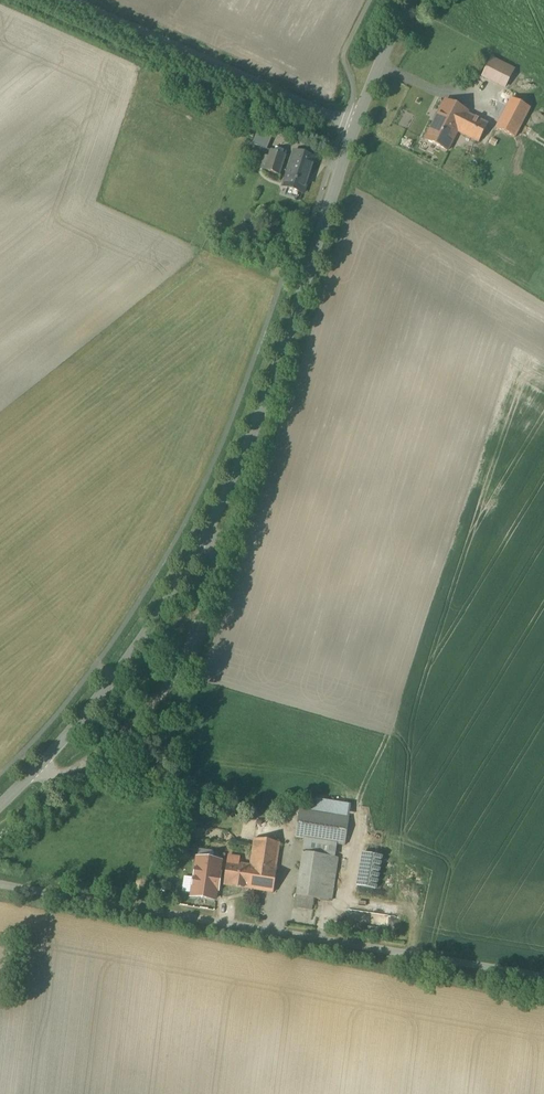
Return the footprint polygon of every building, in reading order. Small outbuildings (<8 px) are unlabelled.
[(518,72),(491,58),(483,74),(498,82),(500,78),(512,84),(518,72)] [(530,109),(511,99),(496,129),(515,138),(530,109)] [(488,125),(466,114),(467,113),(445,102),(438,116),(460,127),(457,133),(478,144),(488,125)] [(438,116),(425,140),(447,151),(451,143),(457,133),(460,127),(438,116)] [(279,139),(268,134),(265,141),(276,146),(279,139)] [(451,143),(447,151),(452,153),(456,146),(451,143)] [(285,157),(271,152),(265,170),(279,176),(285,157)] [(312,159),(296,153),(284,188),(303,194),(306,184),(305,183),(312,159)] [(307,811),(298,810),(293,839),(305,840),(295,909),(311,912),(313,900),(332,903),(339,860),(332,859),(334,845),(345,847),(351,806),(309,800),(307,811)] [(250,841),(247,863),(255,864),(250,891),(273,894),(280,845),(250,841)] [(380,857),(362,854),(357,888),(375,891),(380,857)] [(223,887),(250,891),(255,864),(247,863),(227,860),(223,887)]
